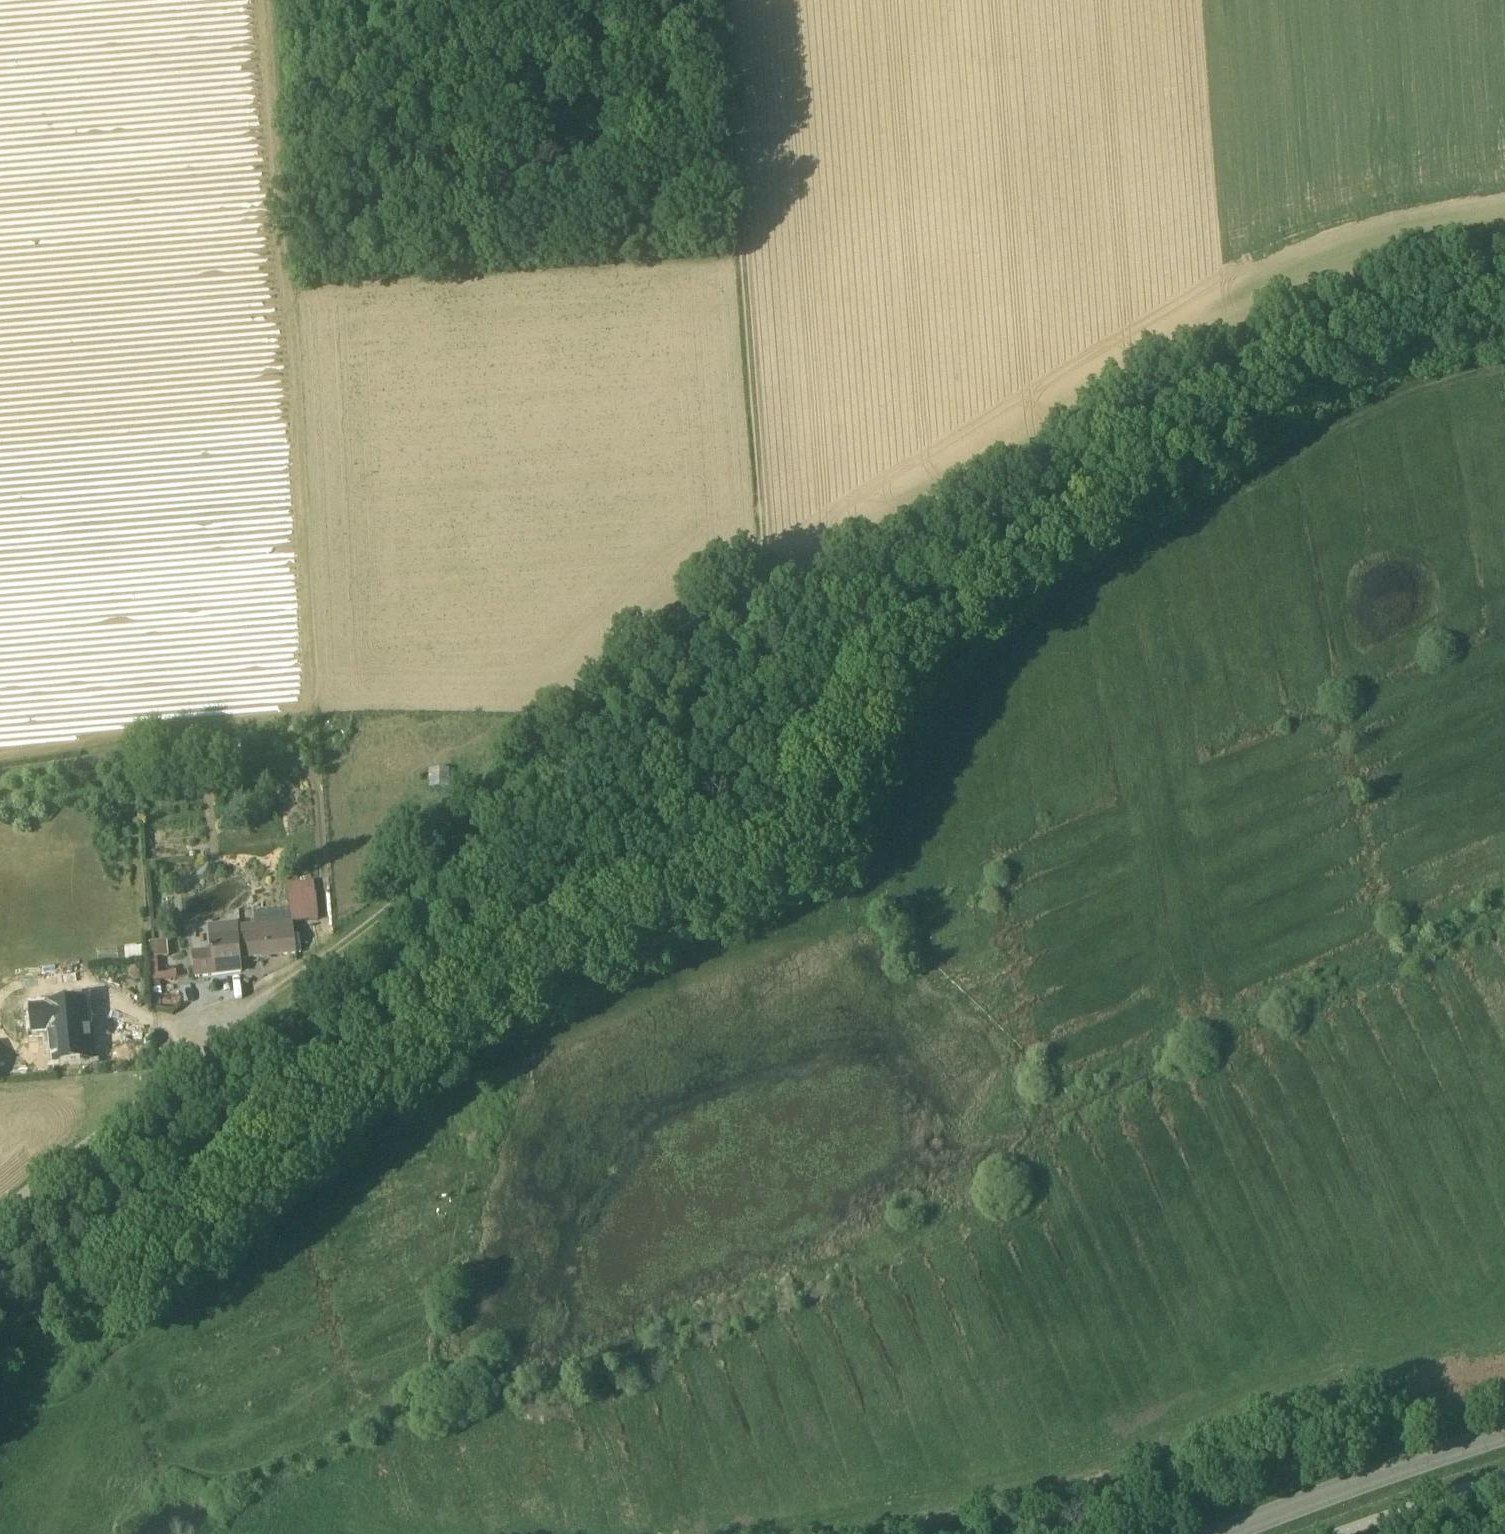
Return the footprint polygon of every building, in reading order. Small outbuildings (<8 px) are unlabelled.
[(309,884),(291,886),(292,896),(288,896),(289,902),(293,902),(293,910),(295,924),(319,922),(316,893),(310,893),(309,884)] [(298,955),(295,924),(293,910),(256,914),(257,928),(240,930),(243,960),(298,955)] [(243,960),(240,930),(239,926),(232,927),(233,932),(214,934),(216,953),(196,955),(198,979),(244,974),(243,960)] [(167,942),(150,943),(151,958),(168,957),(167,942)] [(54,1064),(87,1061),(84,1030),(88,1030),(86,1004),(49,1007),(33,1009),(35,1035),(52,1033),(54,1064)] [(7,1083),(7,1079),(15,1078),(14,1062),(6,1063),(5,1045),(0,1046),(0,1084),(7,1083)]
